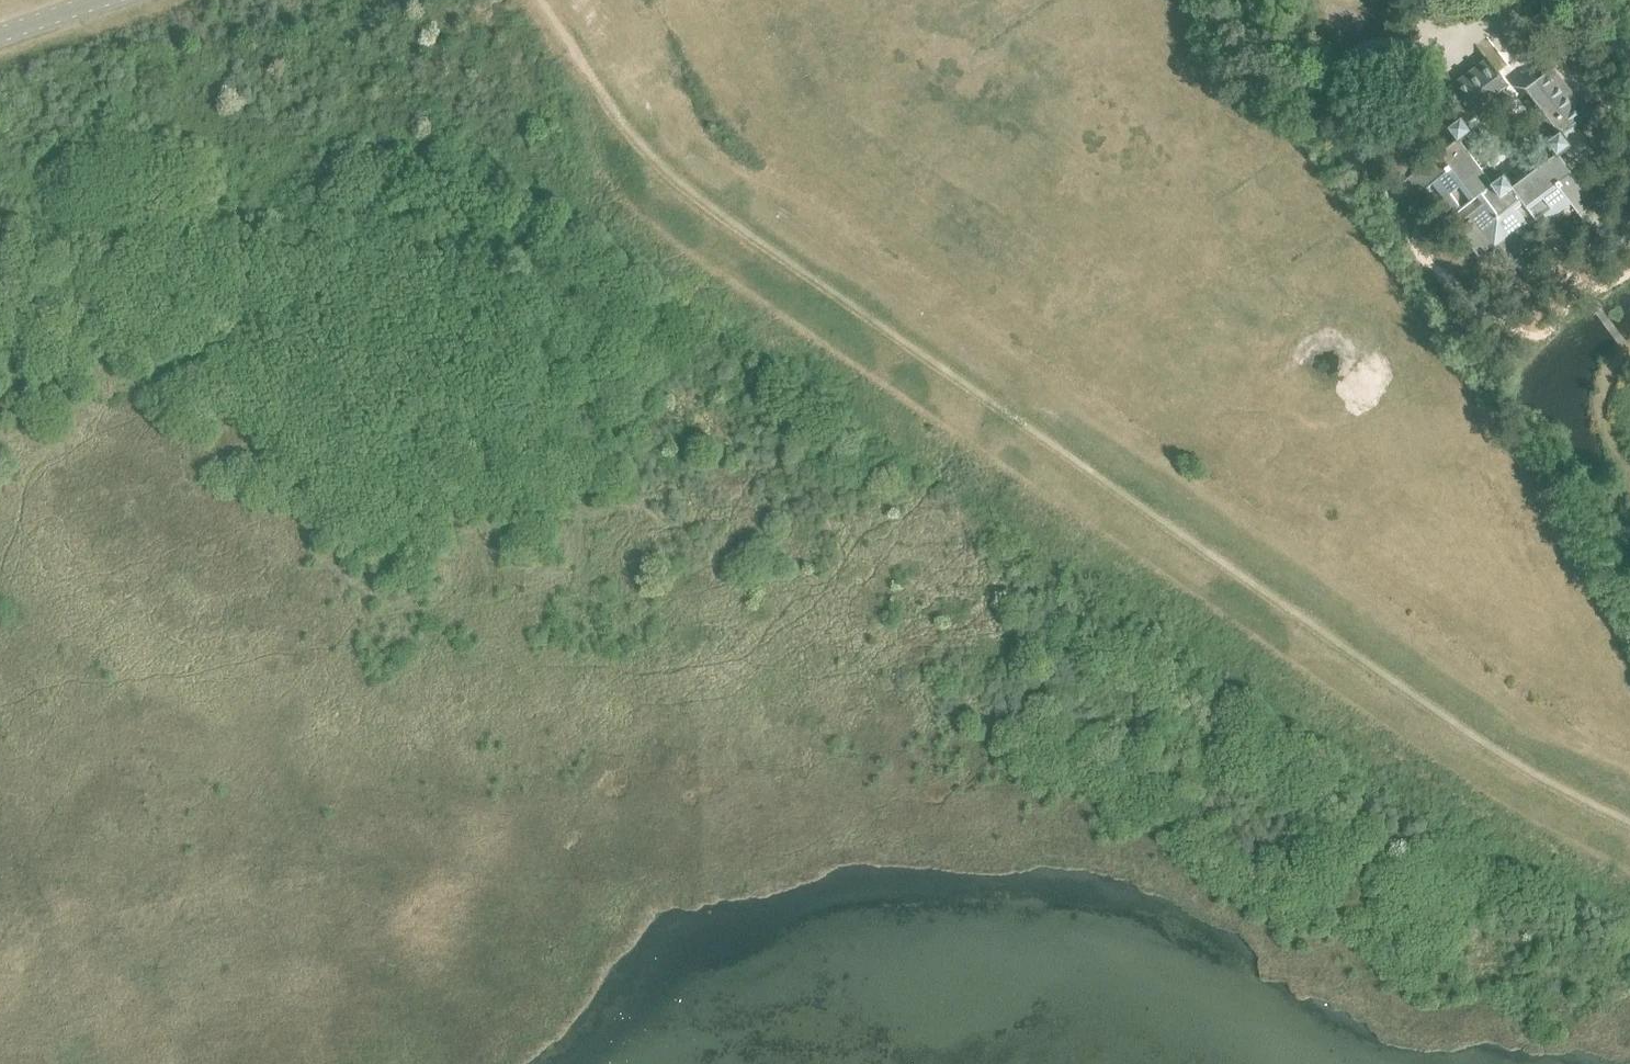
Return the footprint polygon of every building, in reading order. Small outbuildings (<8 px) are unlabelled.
[(1330,11),(1329,25),(1338,26),(1339,11),(1330,11)] [(1555,137),(1548,143),(1553,149),(1509,183),(1504,176),(1498,181),(1465,136),(1471,132),(1466,125),(1473,119),(1470,114),(1508,86),(1488,60),(1441,95),(1460,120),(1449,129),(1458,141),(1409,177),(1421,193),(1441,178),(1463,207),(1452,216),(1459,225),(1484,206),(1497,224),(1516,210),(1535,236),(1544,229),(1535,217),(1564,195),(1580,216),(1595,204),(1559,155),(1570,146),(1562,135),(1587,116),(1552,69),(1526,89),(1554,127),(1550,130),(1555,137)]
